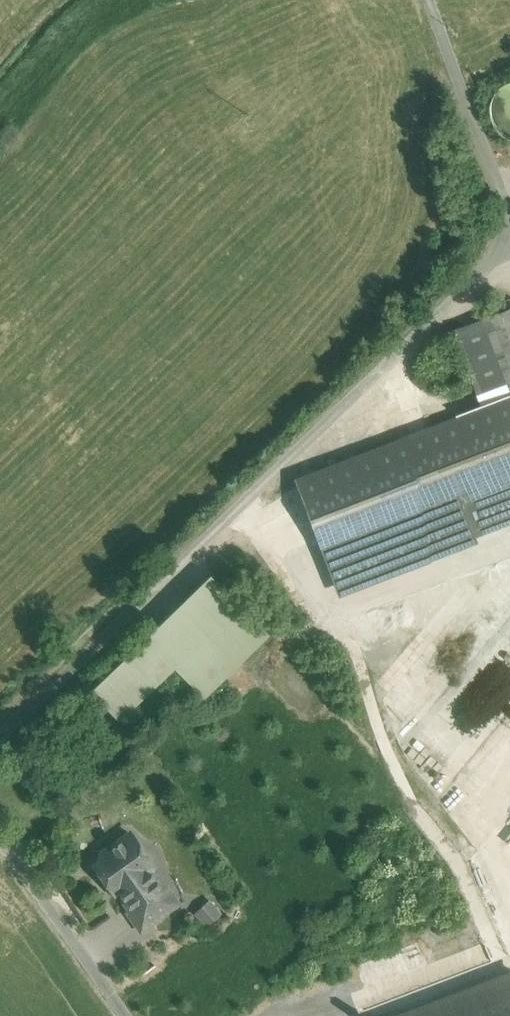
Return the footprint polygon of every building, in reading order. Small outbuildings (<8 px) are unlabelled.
[(509,81),(499,88),(493,98),(491,110),(493,122),(500,132),(509,138),(509,81)] [(484,318),(498,355),(509,351),(509,308),(484,318)] [(455,329),(485,408),(509,399),(509,386),(498,355),(484,318),(455,329)] [(498,355),(509,386),(509,351),(498,355)] [(485,408),(295,479),(339,594),(478,541),(476,534),(509,521),(509,399),(485,408)] [(151,634),(93,690),(119,716),(177,660),(151,634)] [(130,833),(113,846),(112,853),(95,865),(109,884),(114,885),(132,910),(162,888),(142,859),(143,851),(130,833)] [(132,910),(129,912),(141,929),(178,903),(166,886),(162,888),(132,910)] [(207,926),(223,911),(210,897),(194,912),(207,926)] [(395,1015),(509,1015),(509,973),(395,1015)]
